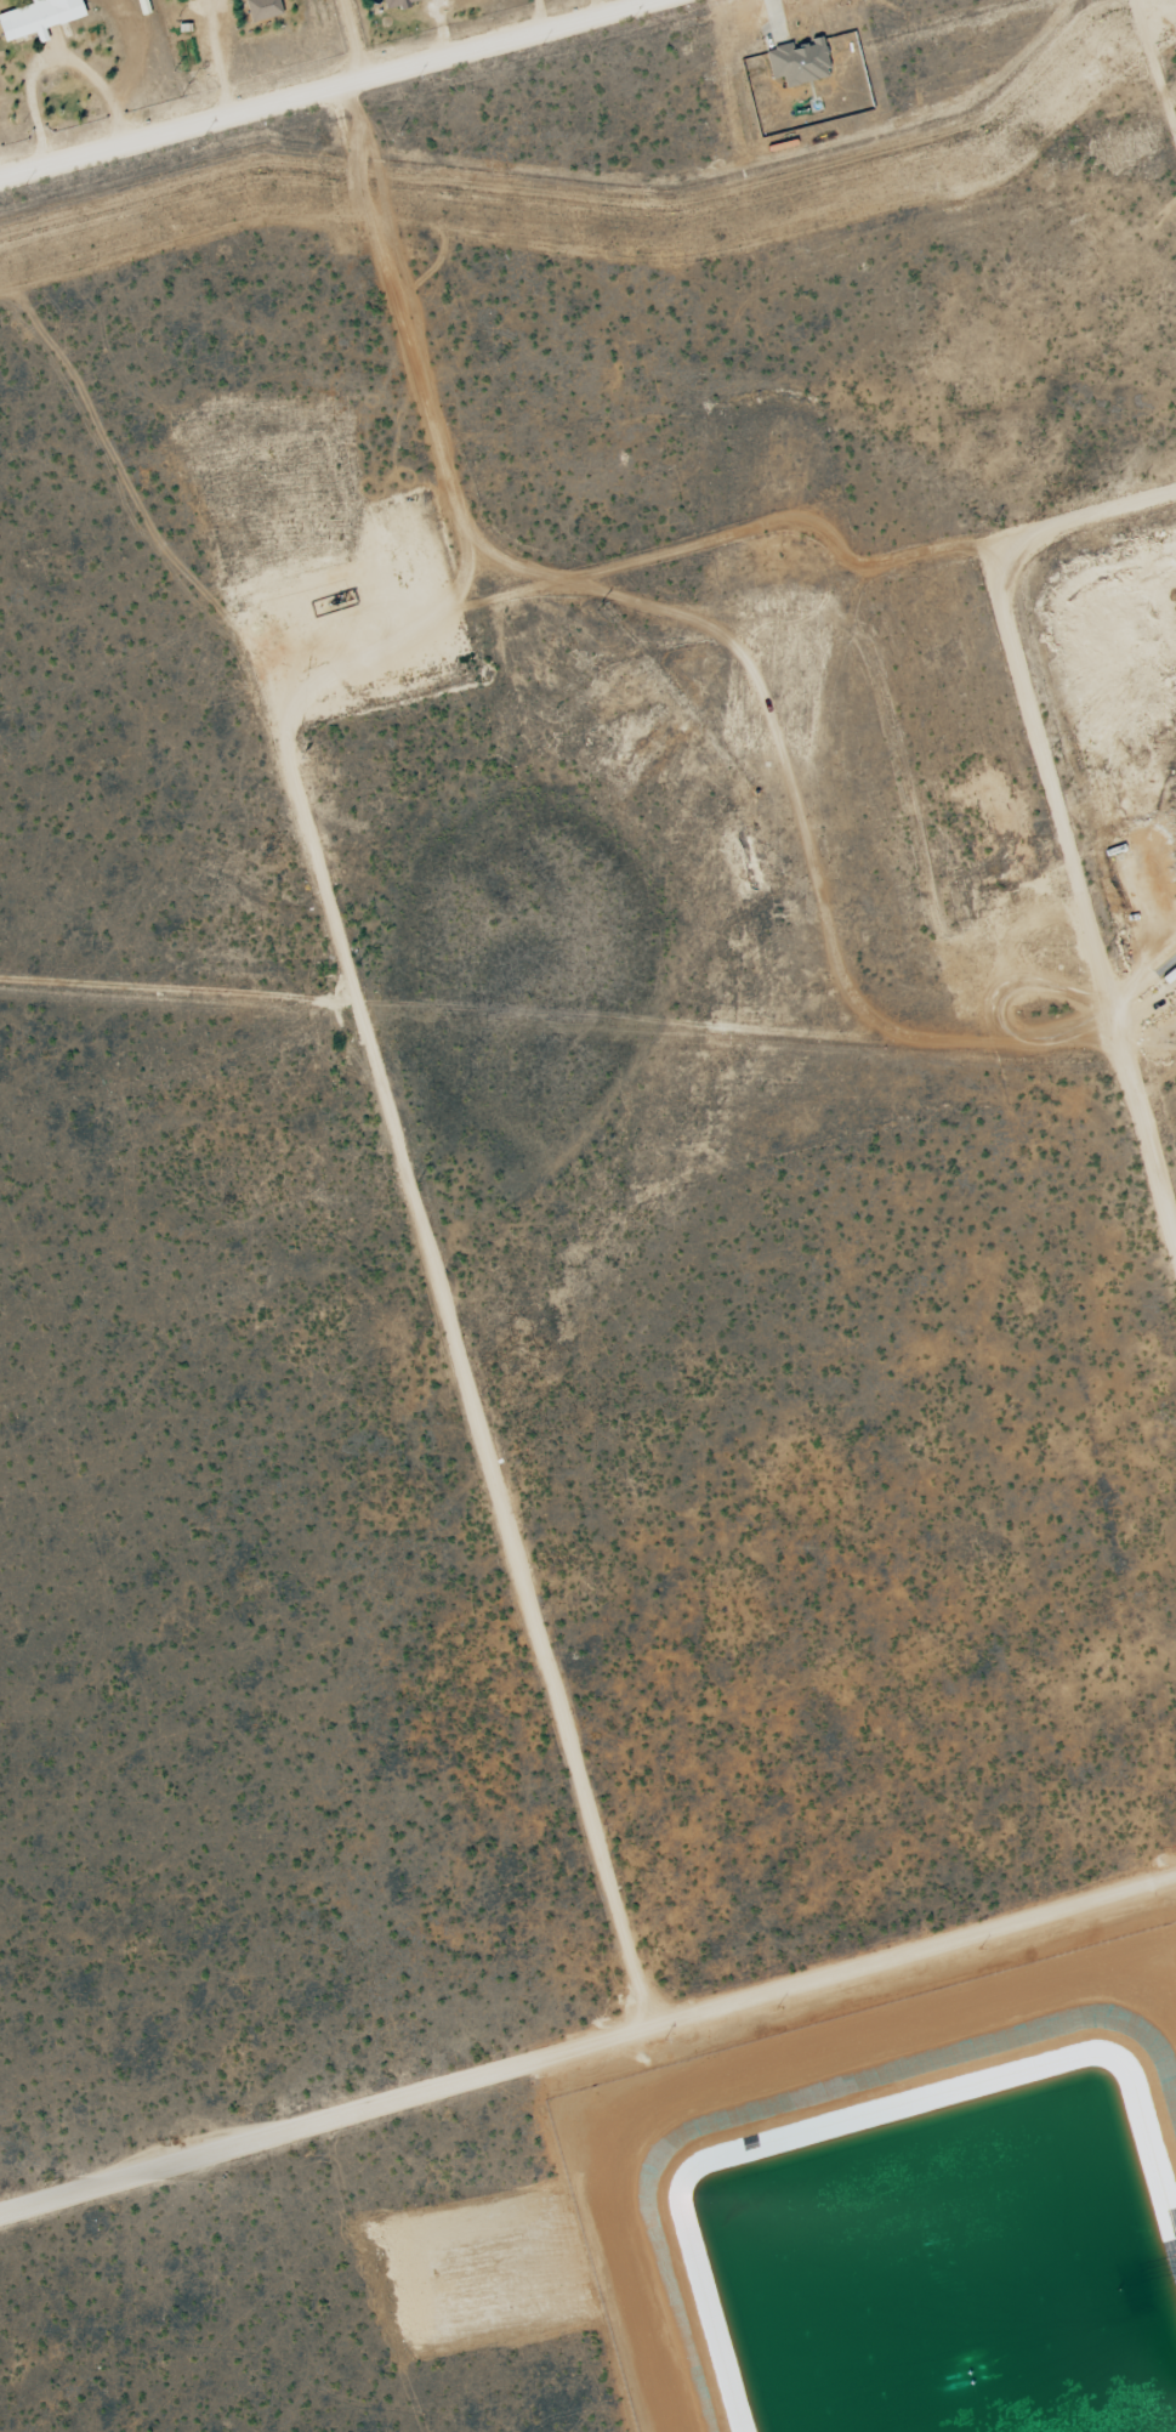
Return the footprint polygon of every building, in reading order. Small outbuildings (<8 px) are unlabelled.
[(1,43),(33,34),(36,45),(46,42),(43,30),(55,26),(47,0),(28,0),(29,6),(0,14),(0,40),(1,43)] [(249,24),(281,15),(277,0),(246,0),(243,1),(249,24)] [(419,0),(381,0),(383,11),(420,4),(419,0)] [(829,78),(819,38),(808,40),(809,41),(763,52),(770,81),(781,78),(783,89),(829,78)]
